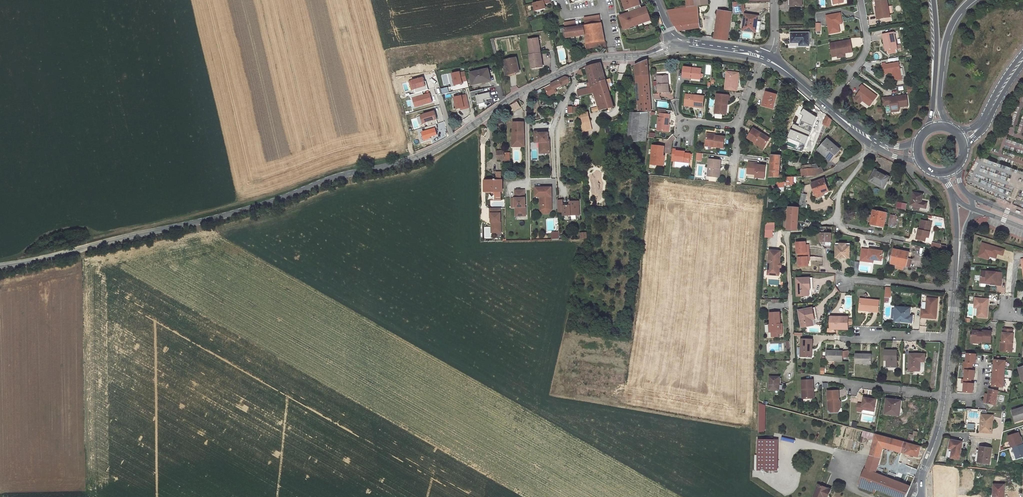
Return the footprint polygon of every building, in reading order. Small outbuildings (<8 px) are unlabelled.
[(540,2),(535,3),(537,11),(547,9),(545,4),(550,3),(549,0),(540,0),(540,2)] [(624,5),(625,5),(627,10),(629,9),(630,11),(631,13),(621,16),(623,23),(625,29),(652,20),(647,7),(642,9),(641,5),(640,6),(638,0),(639,0),(622,0),(624,5)] [(701,28),(699,19),(697,6),(694,7),(693,0),(687,0),(687,8),(668,11),(673,22),(679,31),(701,28)] [(880,19),(890,17),(886,0),(885,0),(876,1),(877,10),(878,9),(880,19)] [(733,2),(733,14),(745,13),(744,2),(733,2)] [(727,12),(719,11),(714,39),(728,40),(732,10),(728,9),(727,12)] [(826,16),(829,34),(840,32),(838,24),(838,22),(841,21),(840,13),(826,16)] [(757,21),(758,17),(745,15),(743,30),(759,32),(760,22),(757,21)] [(601,22),(600,16),(585,18),(586,25),(601,22)] [(587,43),(605,40),(602,24),(584,26),(585,35),(587,43)] [(585,35),(584,26),(566,29),(566,28),(561,28),(562,35),(564,35),(565,38),(585,35)] [(897,52),(894,32),(882,34),(886,54),(897,52)] [(809,45),(808,33),(792,34),(792,42),(800,42),(800,45),(809,45)] [(537,38),(528,40),(531,54),(541,53),(540,46),(538,46),(537,38)] [(605,40),(587,43),(587,49),(600,47),(600,49),(606,48),(605,40)] [(850,40),(830,44),(832,57),(837,56),(838,58),(845,57),(844,54),(849,53),(848,46),(851,46),(850,40)] [(532,70),(542,68),(541,61),(542,61),(541,53),(531,54),(530,55),(532,70)] [(519,72),(516,58),(505,61),(507,69),(508,75),(515,73),(519,72)] [(638,105),(635,105),(635,112),(649,112),(651,112),(652,112),(648,60),(636,65),(636,76),(639,76),(641,101),(638,104),(638,105)] [(601,63),(587,67),(591,82),(592,87),(593,87),(599,107),(592,108),(593,112),(606,109),(611,108),(614,107),(609,90),(607,83),(606,80),(601,63)] [(898,63),(882,66),(883,75),(888,74),(888,73),(892,72),(893,81),(902,79),(898,63)] [(691,77),(700,78),(701,69),(684,67),(683,77),(691,78),(691,77)] [(491,81),(488,69),(471,73),(473,85),(491,81)] [(515,75),(515,73),(508,75),(507,69),(505,69),(506,77),(515,75)] [(467,81),(465,71),(452,72),(454,85),(463,84),(463,82),(467,81)] [(417,85),(427,82),(425,72),(415,74),(415,75),(417,84),(417,85)] [(727,72),(725,90),(738,92),(739,81),(737,81),(738,73),(727,72)] [(669,92),(668,84),(667,84),(667,75),(657,76),(659,93),(669,92)] [(548,86),(550,91),(562,86),(570,82),(568,78),(565,77),(548,86)] [(562,86),(563,88),(566,86),(566,85),(571,83),(571,82),(570,77),(568,78),(570,82),(562,86)] [(857,96),(871,107),(878,97),(862,85),(859,88),(861,90),(857,96)] [(579,97),(592,93),(591,88),(589,88),(589,87),(577,91),(579,97)] [(433,102),(429,89),(417,93),(422,111),(433,108),(431,102),(433,102)] [(485,99),(492,98),(490,92),(476,95),(479,109),(486,107),(485,99)] [(773,108),(777,95),(766,92),(763,105),(773,108)] [(453,97),(457,111),(470,107),(466,93),(453,97)] [(685,104),(694,105),(694,106),(703,108),(704,97),(686,94),(685,104)] [(717,95),(715,114),(725,115),(726,105),(728,105),(729,96),(717,95)] [(891,110),(899,109),(899,107),(908,106),(907,96),(883,98),(884,105),(891,105),(891,110)] [(793,123),(787,137),(805,145),(817,117),(804,108),(800,114),(803,116),(798,126),(793,123)] [(646,141),(649,112),(635,112),(634,112),(630,141),(646,141)] [(590,120),(588,113),(581,114),(583,122),(590,120)] [(659,117),(657,130),(668,131),(670,113),(665,113),(661,113),(660,117),(659,117)] [(833,120),(827,115),(823,124),(829,128),(833,120)] [(582,122),(584,132),(592,130),(590,120),(583,122),(582,122)] [(525,122),(514,122),(514,133),(513,133),(513,139),(516,139),(516,145),(525,145),(525,122)] [(770,139),(754,129),(748,139),(755,143),(756,141),(765,147),(770,139)] [(535,132),(535,143),(540,142),(540,143),(543,146),(543,153),(550,153),(550,144),(549,144),(548,133),(540,133),(539,132),(535,132)] [(706,143),(715,144),(714,145),(724,146),(725,136),(716,135),(713,135),(713,133),(707,132),(706,143)] [(516,139),(513,139),(513,147),(525,147),(525,145),(516,145),(516,139)] [(840,149),(828,139),(818,150),(829,159),(834,153),(835,154),(840,149)] [(664,145),(653,144),(651,163),(663,164),(664,155),(663,155),(664,145)] [(672,160),(690,162),(690,158),(691,153),(682,152),(682,151),(677,150),(677,149),(673,148),(672,160)] [(783,177),(784,174),(780,174),(781,156),(772,155),(770,177),(783,177)] [(710,158),(708,175),(718,176),(719,168),(720,168),(721,159),(710,158)] [(756,176),(765,177),(766,166),(755,165),(756,163),(749,162),(748,173),(756,173),(756,176)] [(804,169),(801,170),(802,177),(817,175),(824,172),(821,167),(819,168),(817,165),(810,165),(810,169),(804,169)] [(884,187),(890,177),(876,170),(870,180),(884,187)] [(783,184),(794,184),(794,177),(785,177),(786,181),(777,182),(777,187),(783,187),(783,184)] [(816,195),(828,190),(825,179),(812,183),(816,195)] [(501,192),(501,180),(497,180),(485,181),(485,192),(494,192),(494,194),(496,194),(496,192),(501,192)] [(552,209),(552,187),(536,188),(536,197),(541,197),(541,204),(542,204),(544,206),(544,210),(552,209)] [(524,190),(515,190),(515,198),(512,198),(512,207),(516,207),(516,209),(519,209),(519,216),(526,216),(525,198),(524,190)] [(817,199),(825,196),(824,194),(829,193),(828,190),(816,195),(817,199)] [(914,205),(920,207),(926,208),(927,203),(922,202),(923,194),(913,192),(911,205),(914,205)] [(564,207),(558,207),(558,212),(563,212),(564,216),(580,215),(579,201),(570,202),(571,205),(563,206),(564,207)] [(542,204),(541,204),(541,211),(544,214),(549,214),(552,211),(552,209),(544,210),(544,206),(542,204)] [(787,230),(798,230),(799,207),(789,207),(789,209),(789,213),(787,229),(787,230)] [(501,208),(490,208),(490,218),(491,218),(492,230),(496,230),(496,233),(501,232),(501,208)] [(884,227),(887,213),(874,210),(871,224),(884,227)] [(919,228),(918,232),(917,231),(915,239),(924,241),(925,237),(928,238),(931,222),(921,220),(919,228)] [(765,237),(774,237),(774,222),(765,222),(765,237)] [(820,241),(831,242),(831,233),(820,233),(820,241)] [(799,253),(800,267),(809,266),(808,258),(810,257),(809,247),(806,247),(806,245),(806,242),(797,242),(797,253),(799,253)] [(838,258),(846,258),(850,255),(850,246),(846,246),(847,243),(839,243),(839,246),(836,246),(835,255),(838,258)] [(988,257),(995,258),(996,254),(1002,256),(1003,250),(980,244),(977,257),(983,259),(984,254),(988,255),(988,257)] [(869,259),(874,259),(882,260),(883,251),(870,249),(870,250),(862,249),(861,261),(868,262),(869,259)] [(908,259),(909,252),(894,249),(891,263),(906,267),(908,259)] [(781,251),(770,250),(768,270),(779,271),(781,251)] [(973,287),(994,289),(995,280),(984,279),(985,276),(974,275),(973,287)] [(810,278),(797,278),(797,296),(812,295),(812,287),(810,287),(810,278)] [(921,309),(920,317),(928,318),(928,316),(931,316),(931,315),(936,315),(938,299),(927,298),(926,310),(921,309)] [(977,305),(977,308),(976,317),(986,317),(987,299),(973,298),(973,304),(977,305)] [(879,300),(861,299),(860,308),(869,309),(869,311),(878,311),(879,300)] [(909,316),(910,308),(896,307),(896,309),(895,318),(895,321),(912,322),(913,316),(909,316)] [(812,308),(799,310),(802,327),(817,324),(816,317),(814,317),(812,308)] [(781,327),(780,324),(780,312),(770,312),(771,324),(769,324),(770,332),(772,332),(772,337),(779,337),(779,334),(783,333),(782,329),(779,329),(779,327),(781,327)] [(848,329),(848,317),(839,317),(839,318),(831,318),(830,328),(848,329)] [(1003,329),(1002,342),(1001,342),(1000,351),(1011,352),(1011,343),(1012,343),(1014,330),(1003,329)] [(982,332),(978,332),(978,331),(972,330),(972,335),(971,335),(970,340),(976,341),(978,343),(981,341),(990,342),(991,331),(982,331),(982,332)] [(812,340),(801,339),(801,356),(810,356),(810,349),(812,349),(812,340)] [(843,360),(843,351),(826,350),(826,360),(843,360)] [(896,367),(897,351),(885,350),(885,360),(887,360),(887,367),(896,367)] [(871,364),(872,354),(855,354),(855,363),(871,364)] [(925,354),(910,354),(909,370),(920,371),(920,361),(920,359),(924,359),(925,354)] [(964,363),(964,367),(972,367),(972,364),(975,364),(976,355),(968,354),(967,363),(964,363)] [(992,365),(991,369),(1005,370),(1006,361),(994,360),(994,365),(992,365)] [(966,371),(965,380),(972,380),(974,380),(975,371),(972,371),(972,367),(964,367),(964,370),(966,371)] [(1005,370),(991,369),(991,378),(1004,379),(1005,370)] [(779,390),(780,377),(769,376),(769,390),(779,390)] [(1004,379),(991,378),(990,382),(993,382),(992,387),(1004,388),(1004,379)] [(965,380),(963,379),(963,383),(965,384),(964,393),(974,393),(974,384),(971,384),(972,380),(965,380)] [(802,380),(803,398),(812,398),(812,389),(813,389),(813,380),(802,380)] [(828,391),(828,410),(831,412),(839,412),(838,408),(841,408),(840,401),(838,401),(838,399),(839,399),(839,390),(828,391)] [(997,395),(998,391),(990,390),(989,395),(985,394),(984,403),(995,405),(996,402),(999,402),(1000,396),(997,395)] [(862,404),(858,403),(856,411),(861,412),(862,406),(875,408),(876,399),(863,397),(862,404)] [(901,401),(887,399),(885,414),(898,416),(898,414),(899,414),(901,414),(903,413),(903,411),(903,410),(903,409),(902,408),(900,407),(901,401)] [(1015,422),(1022,420),(1022,408),(1012,411),(1015,422)] [(992,433),(993,416),(982,415),(981,423),(983,423),(982,432),(992,433)] [(863,430),(862,435),(874,439),(875,434),(876,434),(863,430)] [(1019,432),(1008,436),(1012,448),(1014,447),(1022,444),(1019,432)] [(874,439),(870,455),(880,458),(883,447),(886,437),(875,434),(874,439)] [(883,447),(919,457),(921,447),(886,437),(883,447)] [(757,470),(779,470),(779,439),(758,439),(757,470)] [(959,459),(962,442),(951,439),(949,448),(953,449),(951,458),(959,459)] [(1022,457),(1022,444),(1014,447),(1018,459),(1022,457)] [(990,464),(992,448),(980,446),(979,455),(980,455),(979,462),(990,464)] [(875,492),(876,489),(870,487),(875,473),(879,464),(873,461),(872,464),(867,462),(858,486),(875,492)] [(967,491),(970,474),(961,472),(958,489),(963,490),(967,491)] [(911,486),(875,473),(870,487),(876,489),(897,496),(906,496),(911,486)] [(951,489),(951,481),(942,480),(928,480),(928,489),(944,489),(951,489)] [(813,496),(824,496),(826,496),(827,496),(831,489),(818,484),(813,496)] [(1004,485),(993,484),(993,496),(1003,496),(1003,490),(1004,490),(1004,485)] [(928,489),(928,496),(944,496),(944,489),(928,489)]
